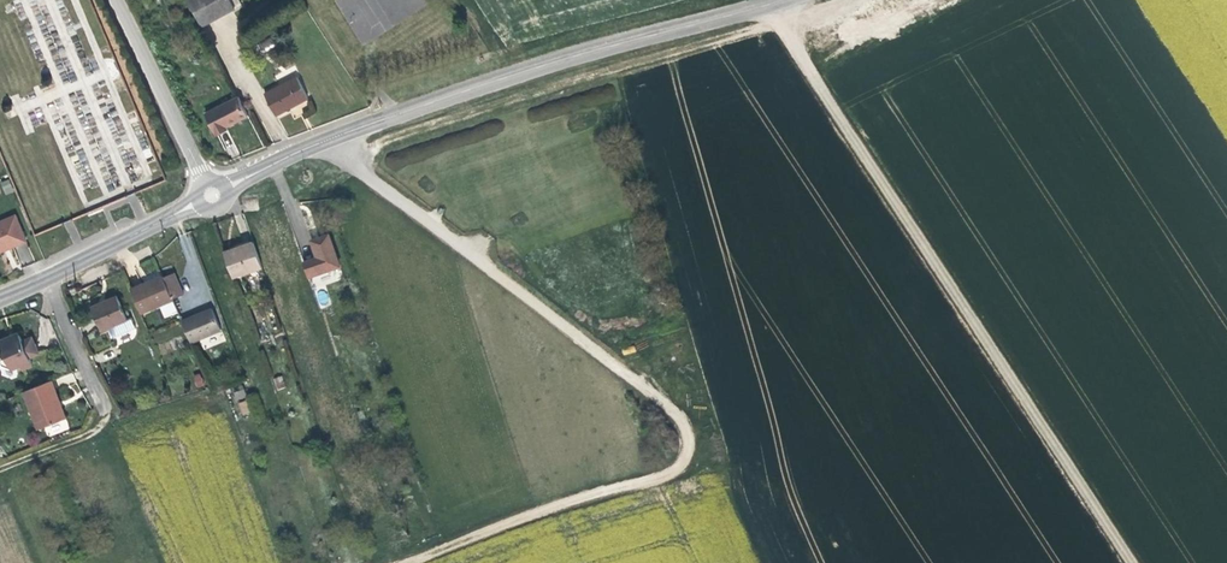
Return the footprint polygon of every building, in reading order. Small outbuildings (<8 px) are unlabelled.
[(225,0),(188,0),(202,26),(231,11),(225,0)] [(307,105),(297,83),(265,98),(275,120),(307,105)] [(246,118),(234,96),(203,113),(216,139),(226,134),(224,129),(246,118)] [(13,192),(8,179),(0,183),(5,195),(13,192)] [(24,241),(13,215),(0,221),(0,251),(24,241)] [(339,272),(328,240),(312,246),(317,263),(303,268),(308,283),(339,272)] [(261,266),(253,243),(223,252),(230,276),(261,266)] [(160,273),(168,292),(179,287),(171,269),(160,273)] [(169,295),(168,292),(160,273),(159,271),(128,284),(139,308),(169,295)] [(124,313),(114,290),(89,300),(99,325),(101,324),(104,329),(111,333),(134,324),(129,312),(124,313)] [(194,310),(203,331),(216,325),(208,304),(194,310)] [(188,338),(203,331),(194,310),(179,317),(188,338)] [(16,333),(7,337),(6,335),(0,337),(0,363),(9,369),(18,366),(20,369),(31,365),(27,356),(36,352),(29,336),(20,340),(16,333)] [(194,375),(196,387),(203,386),(202,374),(194,375)] [(277,390),(285,387),(281,376),(273,379),(277,390)] [(64,417),(49,380),(22,391),(36,428),(64,417)] [(241,415),(249,414),(246,401),(239,402),(241,415)]
